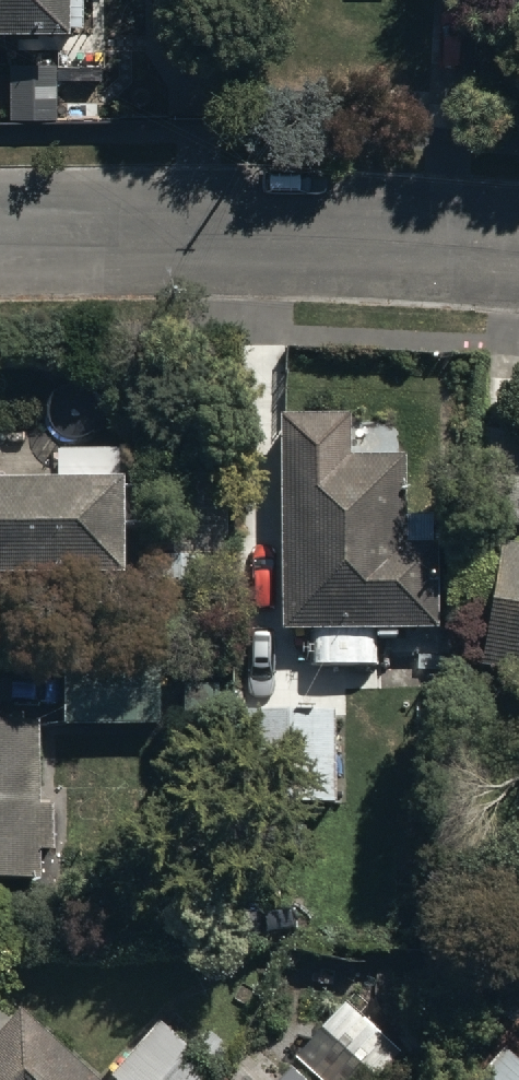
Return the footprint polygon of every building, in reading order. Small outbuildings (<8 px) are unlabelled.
[(81,21),(81,0),(0,0),(0,21),(81,21)] [(277,413),(277,629),(438,629),(438,542),(404,542),(404,453),(347,453),(347,413),(277,413)] [(518,525),(518,522),(518,431),(474,428),(466,521),(518,525)] [(125,571),(123,446),(55,447),(55,475),(0,476),(0,573),(125,571)] [(518,671),(518,546),(500,543),(480,663),(518,671)] [(60,654),(61,725),(161,724),(160,653),(60,654)] [(336,802),(336,707),(243,707),(243,802),(336,802)] [(54,876),(53,802),(35,802),(35,721),(0,721),(0,877),(54,876)] [(18,1012),(0,1033),(0,1079),(96,1079),(18,1012)] [(122,1079),(223,1079),(242,1059),(205,1025),(187,1044),(156,1015),(108,1067),(122,1079)] [(502,1047),(473,1079),(518,1079),(518,1062),(502,1047)] [(290,1062),(273,1079),(309,1079),(290,1062)]
